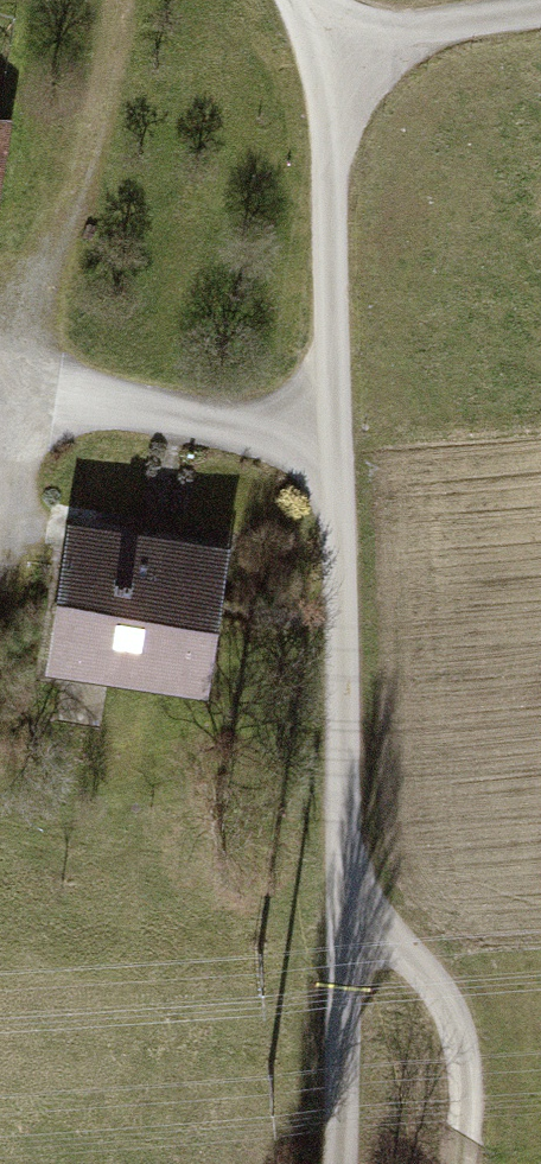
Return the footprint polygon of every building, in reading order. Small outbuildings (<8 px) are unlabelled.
[(223,547),(71,525),(52,651),(204,674),(223,547)]
